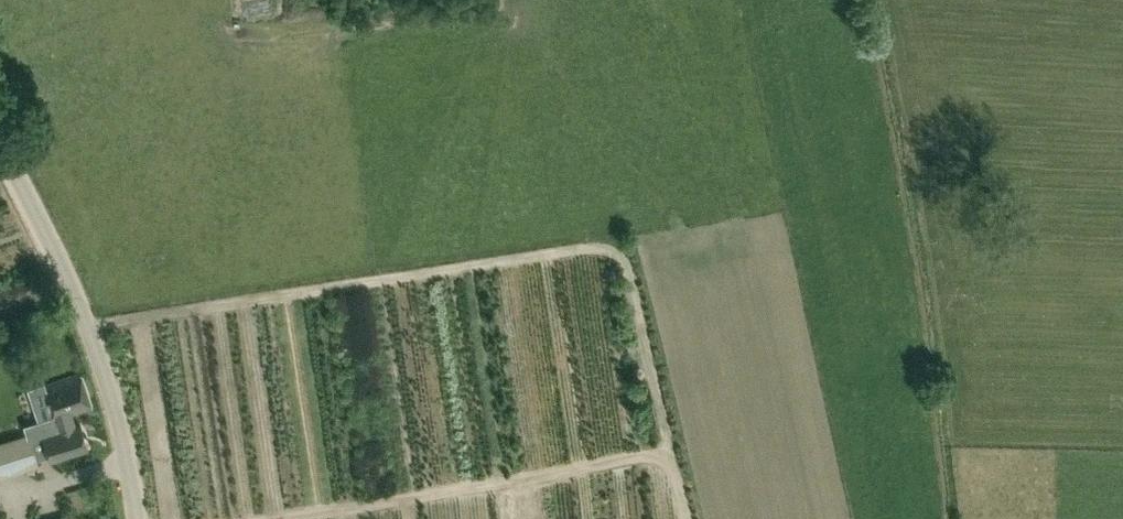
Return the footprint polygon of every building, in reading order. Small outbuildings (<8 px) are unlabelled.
[(73,415),(93,408),(80,371),(42,384),(52,419),(54,418),(58,430),(43,435),(51,460),(88,448),(80,423),(76,424),(73,415)] [(41,384),(18,387),(22,418),(45,415),(41,384)] [(40,464),(29,432),(0,441),(0,477),(40,464)]
